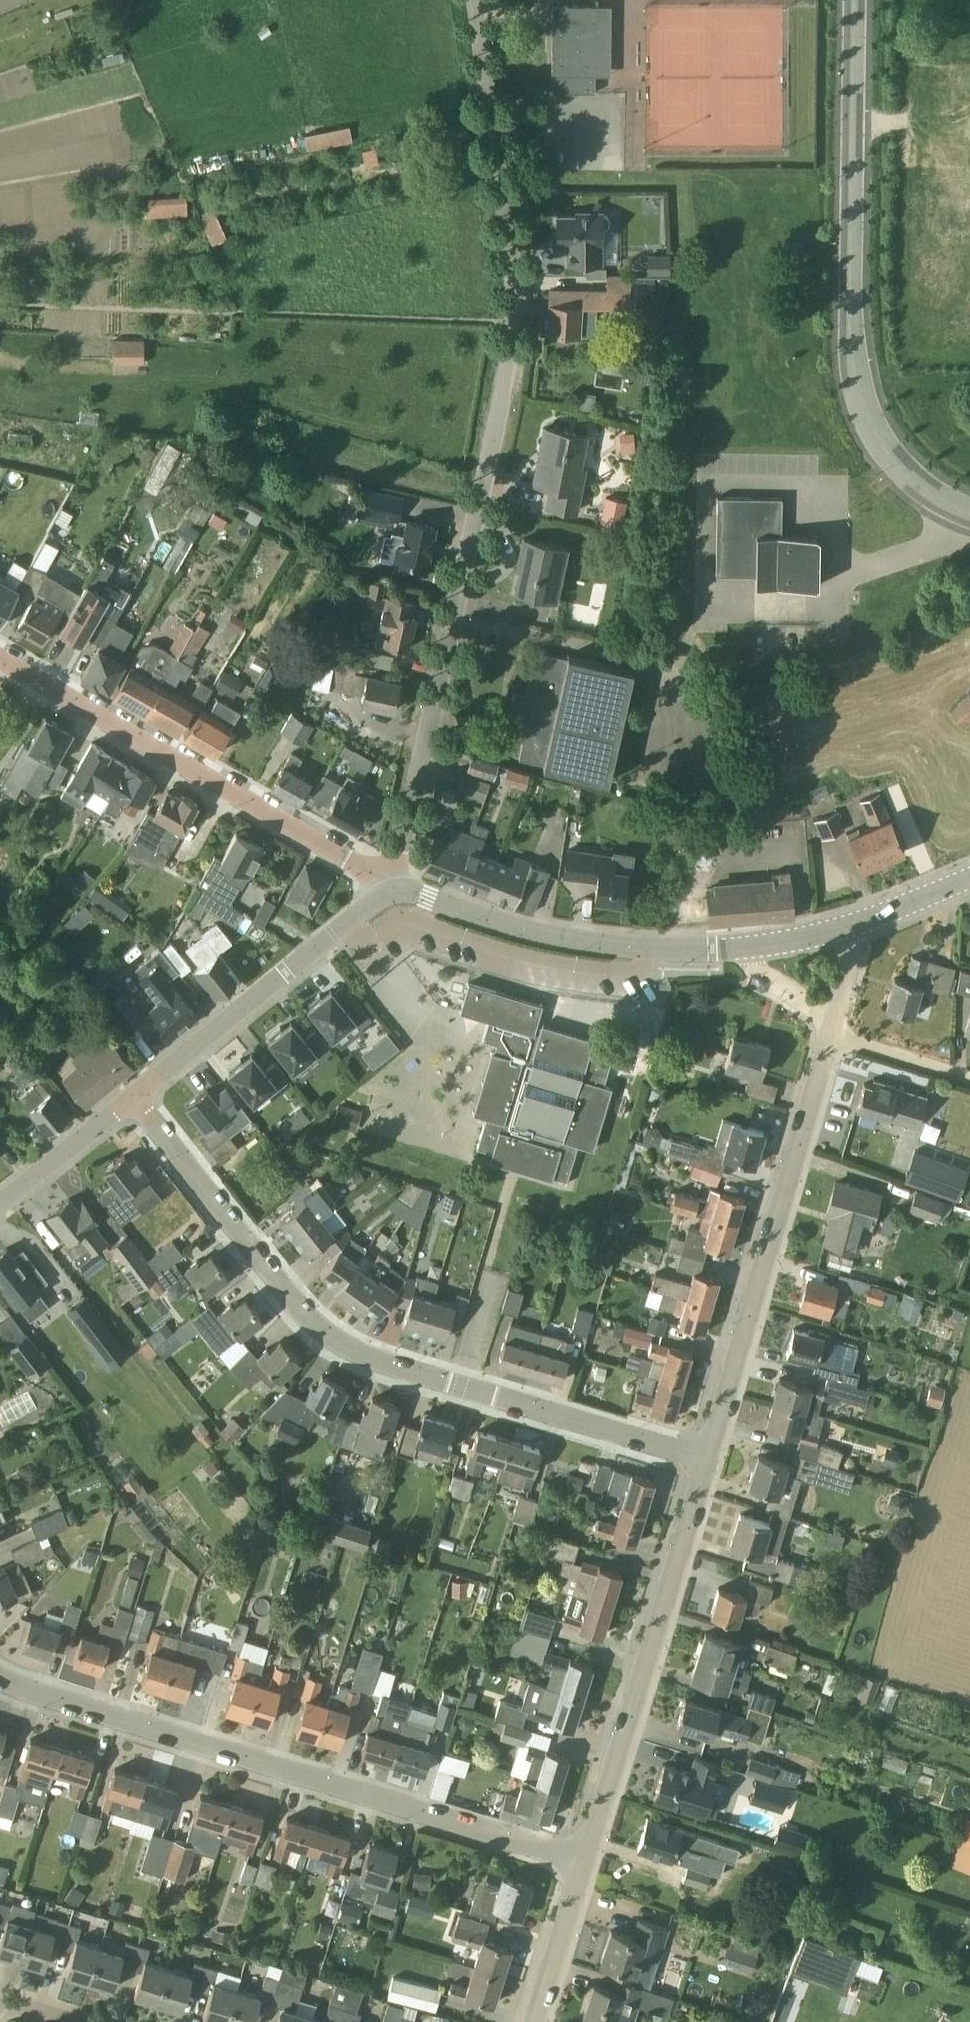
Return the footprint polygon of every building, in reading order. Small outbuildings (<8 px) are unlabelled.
[(596,5),(572,5),(552,5),(551,92),(595,92),(596,5)] [(72,7),(55,13),(57,18),(73,12),(72,7)] [(44,18),(46,23),(53,19),(51,15),(44,18)] [(348,125),(300,129),(302,146),(349,141),(348,125)] [(143,199),(144,216),(185,213),(184,197),(143,199)] [(228,238),(214,208),(203,213),(204,216),(201,217),(213,245),(228,238)] [(566,263),(603,263),(603,230),(605,228),(609,225),(609,218),(604,213),(603,210),(576,210),(576,215),(557,215),(557,245),(566,245),(566,263)] [(670,254),(664,254),(648,254),(648,273),(670,274),(670,254)] [(581,332),(581,301),(631,301),(631,273),(606,273),(606,286),(550,286),(548,318),(545,320),(545,324),(547,326),(547,331),(581,332)] [(524,285),(511,285),(511,313),(524,313),(524,285)] [(113,340),(115,363),(144,361),(143,338),(113,340)] [(588,435),(565,431),(545,427),(534,483),(551,486),(547,506),(578,512),(587,466),(582,465),(588,435)] [(25,430),(25,432),(9,431),(8,444),(32,446),(33,434),(34,430),(25,430)] [(622,452),(635,451),(634,432),(620,434),(622,452)] [(144,443),(132,459),(143,468),(156,452),(144,443)] [(359,513),(398,521),(403,497),(364,489),(359,513)] [(628,501),(625,500),(605,496),(600,520),(623,525),(628,501)] [(753,584),(806,586),(807,535),(781,534),(782,497),(717,496),(716,574),(753,574),(753,584)] [(193,541),(202,526),(187,518),(184,516),(176,531),(181,534),(192,541),(193,541)] [(425,567),(434,525),(408,520),(403,547),(398,546),(394,564),(410,568),(410,564),(425,567)] [(570,548),(543,542),(523,538),(519,559),(523,559),(516,591),(558,599),(570,548)] [(103,554),(80,592),(72,607),(73,607),(64,622),(60,629),(82,642),(86,634),(87,634),(87,633),(86,632),(105,601),(106,602),(109,596),(98,590),(115,561),(103,554)] [(32,600),(17,626),(42,641),(56,618),(64,622),(73,607),(72,607),(80,592),(29,562),(27,566),(28,567),(17,586),(20,587),(17,591),(18,591),(18,592),(32,600)] [(17,591),(2,583),(5,578),(0,575),(0,623),(18,592),(18,591),(17,591)] [(369,590),(368,595),(384,598),(387,584),(371,581),(369,590)] [(414,603),(394,599),(387,598),(385,608),(383,607),(379,626),(381,626),(375,648),(395,653),(397,645),(408,648),(415,616),(411,616),(414,603)] [(109,689),(119,672),(125,661),(118,656),(134,628),(124,622),(121,627),(113,623),(116,619),(100,610),(106,602),(105,601),(86,632),(87,633),(87,634),(101,643),(81,677),(97,686),(98,683),(109,689)] [(183,648),(185,646),(183,646),(193,627),(184,622),(173,642),(183,648)] [(183,648),(196,656),(210,629),(198,623),(185,647),(185,646),(183,648)] [(146,714),(183,648),(173,642),(168,650),(154,642),(142,644),(137,651),(112,695),(146,714)] [(191,664),(196,656),(183,648),(146,714),(178,732),(195,703),(201,707),(213,686),(201,680),(191,697),(173,688),(180,675),(186,678),(193,665),(191,664)] [(608,780),(633,669),(568,655),(567,657),(535,650),(526,693),(514,691),(506,728),(525,732),(519,758),(544,763),(543,766),(608,780)] [(381,677),(356,673),(358,662),(335,658),(335,661),(323,659),(321,666),(333,669),(329,687),(363,695),(361,702),(394,710),(400,682),(381,677)] [(227,692),(236,677),(224,670),(215,685),(227,692)] [(215,754),(240,711),(217,698),(210,711),(203,707),(214,687),(213,686),(201,707),(184,736),(215,754)] [(969,697),(952,714),(967,730),(969,727),(969,697)] [(292,712),(281,730),(303,743),(314,725),(292,712)] [(55,762),(73,731),(46,716),(28,748),(38,753),(21,783),(38,792),(55,762)] [(105,807),(129,765),(128,764),(128,765),(110,754),(110,753),(92,742),(72,774),(73,775),(63,791),(83,803),(84,801),(102,813),(105,807)] [(349,758),(354,750),(345,745),(341,754),(349,758)] [(298,802),(311,780),(295,771),(302,758),(292,752),(284,765),(284,764),(271,786),(298,802)] [(499,763),(472,755),(467,771),(494,779),(499,763)] [(135,814),(154,779),(129,765),(105,807),(116,814),(121,806),(135,814)] [(530,773),(507,767),(504,782),(526,788),(530,773)] [(486,799),(492,783),(490,783),(490,782),(462,772),(456,790),(484,799),(484,798),(486,799)] [(329,805),(326,811),(357,829),(375,797),(359,788),(357,792),(342,783),(341,785),(324,775),(312,795),(329,805)] [(754,811),(762,811),(770,810),(769,798),(779,797),(778,786),(773,786),(752,788),(754,811)] [(24,791),(20,799),(27,803),(31,795),(24,791)] [(197,804),(182,795),(180,798),(168,791),(154,814),(147,811),(125,851),(159,870),(197,804)] [(903,851),(896,833),(878,793),(861,801),(871,824),(847,835),(862,869),(903,851)] [(815,820),(823,838),(846,829),(838,810),(815,820)] [(472,835),(484,840),(488,828),(476,824),(472,835)] [(466,849),(465,849),(471,832),(452,825),(445,841),(435,837),(422,869),(454,881),(466,849)] [(264,848),(248,839),(249,838),(249,837),(249,836),(249,835),(249,834),(248,833),(247,832),(246,831),(245,831),(244,831),(243,831),(241,831),(240,832),(239,833),(239,834),(236,832),(222,859),(214,855),(198,885),(230,904),(240,886),(242,887),(264,848)] [(485,893),(499,858),(481,851),(480,855),(466,849),(454,881),(485,893)] [(613,869),(615,855),(568,849),(564,876),(597,880),(595,899),(623,903),(627,870),(613,869)] [(531,911),(548,868),(530,862),(531,860),(517,854),(513,864),(499,858),(485,893),(531,911)] [(288,899),(311,912),(329,878),(306,865),(288,899)] [(794,917),(792,897),(790,871),(773,872),(774,876),(714,882),(714,886),(706,886),(710,924),(794,917)] [(132,906),(97,882),(86,898),(120,922),(132,906)] [(243,912),(230,904),(222,917),(236,925),(243,912)] [(72,934),(83,925),(74,915),(64,923),(72,934)] [(239,978),(218,951),(232,940),(218,922),(185,947),(200,966),(194,971),(215,997),(239,978)] [(173,941),(162,949),(181,974),(192,966),(173,941)] [(150,1008),(172,1034),(197,1014),(168,979),(178,971),(159,948),(134,968),(141,977),(160,1000),(150,1008)] [(953,976),(955,967),(912,955),(905,980),(895,977),(886,1008),(913,1016),(921,985),(948,993),(952,994),(958,977),(953,976)] [(961,970),(958,990),(969,994),(969,972),(961,970)] [(594,1148),(610,1095),(612,1087),(604,1085),(605,1081),(608,1072),(611,1060),(614,1050),(591,1043),(593,1038),(543,1023),(542,1026),(535,1024),(541,1003),(540,1002),(540,1004),(468,983),(467,982),(459,1010),(488,1018),(482,1039),(501,1045),(498,1053),(490,1051),(473,1112),(486,1116),(483,1125),(477,1148),(487,1151),(493,1152),(491,1161),(551,1179),(552,1176),(566,1181),(566,1183),(567,1183),(579,1143),(594,1148)] [(344,1006),(338,998),(331,989),(322,996),(320,994),(308,1003),(310,1005),(308,1007),(332,1038),(334,1037),(341,1047),(363,1030),(361,1027),(371,1018),(355,998),(344,1006)] [(123,991),(108,1004),(133,1034),(149,1022),(123,991)] [(321,1060),(331,1050),(315,1030),(305,1038),(291,1021),(290,1022),(292,1024),(286,1029),(284,1026),(282,1029),(280,1026),(269,1035),(271,1038),(268,1040),(293,1070),(315,1053),(321,1060)] [(133,1065),(120,1050),(107,1033),(89,1048),(86,1045),(74,1054),(72,1051),(56,1064),(63,1073),(62,1074),(86,1103),(133,1065)] [(379,1040),(390,1053),(399,1047),(388,1033),(379,1040)] [(771,1100),(773,1095),(775,1084),(759,1079),(769,1044),(756,1041),(756,1043),(733,1036),(725,1067),(750,1075),(745,1093),(771,1100)] [(253,1102),(275,1085),(281,1092),(292,1083),(276,1062),(265,1070),(251,1053),(250,1054),(252,1056),(247,1061),(245,1059),(242,1061),(240,1058),(229,1067),(231,1070),(229,1072),(253,1102)] [(15,1076),(23,1085),(41,1070),(28,1055),(19,1062),(25,1068),(15,1076)] [(927,1097),(920,1095),(897,1088),(897,1087),(873,1079),(871,1085),(864,1083),(856,1108),(917,1127),(927,1097)] [(69,1116),(57,1101),(40,1080),(21,1096),(31,1108),(30,1109),(49,1133),(69,1116)] [(241,1105),(233,1095),(226,1086),(213,1097),(207,1089),(187,1105),(216,1144),(210,1149),(220,1161),(238,1146),(219,1122),(241,1105)] [(659,1094),(656,1102),(655,1104),(661,1106),(666,1104),(669,1098),(659,1094)] [(334,1122),(355,1128),(360,1111),(340,1105),(334,1122)] [(301,1107),(290,1117),(300,1128),(311,1119),(301,1107)] [(764,1131),(745,1125),(731,1122),(723,1152),(671,1138),(666,1151),(674,1154),(684,1158),(702,1165),(718,1171),(722,1155),(754,1164),(764,1131)] [(97,1196),(120,1225),(141,1208),(135,1200),(152,1186),(153,1187),(154,1186),(146,1177),(148,1175),(135,1157),(136,1156),(136,1155),(129,1160),(124,1154),(104,1170),(114,1183),(97,1196)] [(962,1203),(969,1174),(969,1172),(919,1154),(909,1184),(962,1203)] [(722,1172),(718,1171),(702,1165),(698,1178),(717,1185),(722,1172)] [(350,1172),(358,1184),(366,1178),(358,1166),(350,1172)] [(294,1238),(322,1215),(315,1207),(322,1201),(322,1197),(309,1181),(288,1198),(295,1207),(279,1219),(294,1238)] [(881,1195),(855,1187),(836,1181),(827,1212),(836,1215),(834,1224),(830,1223),(825,1241),(859,1251),(867,1227),(872,1228),(881,1195)] [(412,1205),(425,1186),(414,1182),(398,1196),(412,1205)] [(431,1189),(425,1186),(412,1205),(411,1206),(424,1215),(431,1189)] [(745,1199),(711,1188),(707,1200),(675,1190),(671,1206),(704,1215),(704,1213),(737,1223),(745,1199)] [(944,1198),(915,1189),(908,1210),(938,1220),(939,1216),(946,1219),(950,1205),(943,1203),(944,1198)] [(447,1193),(442,1206),(457,1211),(461,1198),(447,1193)] [(98,1221),(81,1199),(80,1200),(81,1201),(75,1205),(69,1198),(48,1215),(68,1240),(63,1243),(89,1275),(108,1260),(107,1258),(112,1254),(139,1289),(158,1275),(159,1274),(147,1259),(148,1259),(135,1241),(134,1242),(127,1234),(112,1245),(95,1223),(98,1221)] [(626,1213),(612,1209),(606,1229),(607,1229),(620,1233),(626,1214),(626,1213)] [(729,1252),(737,1223),(704,1213),(704,1215),(699,1230),(689,1227),(685,1238),(672,1234),(668,1247),(705,1259),(710,1246),(729,1252)] [(341,1248),(350,1235),(352,1232),(345,1224),(335,1232),(322,1215),(294,1238),(307,1254),(322,1242),(330,1252),(338,1245),(341,1248)] [(359,1260),(363,1254),(363,1253),(367,1247),(350,1235),(341,1248),(338,1245),(330,1252),(333,1255),(320,1273),(331,1281),(334,1277),(342,1283),(346,1278),(356,1264),(357,1265),(360,1261),(359,1260)] [(392,1252),(399,1247),(393,1238),(386,1243),(392,1252)] [(159,1274),(175,1260),(183,1254),(172,1240),(148,1259),(147,1259),(159,1274)] [(14,1257),(7,1247),(0,1252),(0,1280),(5,1286),(3,1288),(17,1306),(39,1288),(35,1283),(44,1277),(23,1250),(14,1257)] [(699,1273),(705,1259),(668,1247),(668,1248),(677,1251),(674,1261),(679,1262),(677,1267),(694,1272),(691,1281),(656,1271),(651,1286),(664,1290),(711,1305),(719,1278),(699,1273)] [(533,1250),(530,1261),(547,1266),(550,1254),(533,1250)] [(366,1299),(381,1276),(381,1275),(388,1264),(391,1261),(379,1253),(374,1261),(363,1254),(359,1260),(360,1261),(357,1265),(356,1264),(346,1278),(349,1281),(340,1295),(364,1313),(371,1303),(366,1299)] [(206,1292),(212,1288),(227,1275),(211,1254),(200,1263),(197,1260),(183,1271),(175,1260),(159,1274),(158,1275),(167,1285),(179,1275),(188,1287),(197,1280),(206,1292)] [(608,1261),(594,1257),(591,1268),(610,1273),(613,1262),(608,1261)] [(371,1303),(364,1313),(368,1307),(379,1315),(390,1301),(397,1303),(401,1290),(399,1288),(406,1278),(388,1264),(381,1275),(381,1276),(366,1299),(371,1303)] [(423,1332),(434,1297),(433,1296),(437,1281),(418,1275),(416,1279),(407,1277),(406,1278),(399,1288),(401,1290),(397,1303),(408,1306),(402,1325),(423,1332)] [(349,1281),(346,1278),(342,1283),(334,1277),(331,1281),(327,1287),(340,1295),(349,1281)] [(852,1291),(827,1283),(808,1278),(800,1304),(846,1317),(852,1291)] [(156,1279),(147,1286),(146,1286),(154,1296),(164,1289),(163,1288),(156,1279)] [(502,1310),(518,1314),(524,1291),(509,1286),(502,1310)] [(867,1300),(882,1304),(883,1302),(888,1303),(891,1293),(871,1287),(867,1300)] [(703,1332),(711,1305),(664,1290),(659,1306),(682,1313),(678,1325),(703,1332)] [(462,1322),(470,1296),(458,1292),(455,1303),(434,1297),(423,1332),(445,1338),(450,1319),(462,1322)] [(84,1297),(68,1310),(90,1338),(106,1325),(84,1297)] [(219,1352),(246,1331),(262,1319),(245,1298),(234,1307),(232,1303),(217,1315),(209,1304),(155,1346),(164,1358),(201,1329),(219,1352)] [(594,1312),(594,1311),(579,1308),(574,1331),(588,1334),(590,1326),(594,1312)] [(652,1314),(648,1328),(663,1333),(668,1319),(652,1314)] [(539,1338),(542,1330),(508,1320),(501,1342),(504,1342),(498,1362),(529,1371),(539,1338)] [(628,1324),(624,1337),(646,1344),(651,1331),(628,1324)] [(836,1335),(812,1328),(810,1327),(808,1332),(793,1328),(786,1353),(815,1361),(812,1372),(826,1376),(833,1378),(856,1385),(859,1372),(832,1365),(836,1351),(832,1349),(836,1335)] [(28,1332),(8,1347),(31,1376),(33,1375),(47,1365),(51,1362),(28,1332)] [(573,1340),(561,1336),(559,1344),(539,1338),(529,1371),(561,1380),(573,1340)] [(157,1351),(148,1339),(139,1347),(148,1358),(157,1351)] [(272,1386),(284,1373),(299,1359),(280,1340),(270,1350),(267,1347),(258,1356),(250,1347),(230,1366),(250,1387),(262,1375),(272,1386)] [(692,1353),(672,1347),(652,1341),(649,1354),(656,1356),(650,1375),(658,1377),(682,1384),(692,1353)] [(597,1365),(594,1378),(603,1380),(606,1368),(597,1365)] [(331,1416),(337,1405),(346,1387),(322,1375),(316,1387),(311,1385),(305,1398),(285,1389),(261,1414),(280,1423),(276,1430),(296,1440),(302,1427),(307,1429),(314,1417),(328,1424),(330,1440),(340,1444),(346,1423),(331,1416)] [(870,1389),(856,1385),(833,1378),(826,1376),(824,1386),(796,1379),(796,1382),(780,1377),(773,1402),(804,1410),(818,1414),(822,1397),(841,1402),(842,1398),(866,1405),(870,1389)] [(673,1416),(682,1384),(658,1377),(653,1395),(637,1390),(634,1403),(651,1408),(651,1409),(673,1416)] [(940,1405),(945,1387),(932,1383),(927,1402),(940,1405)] [(359,1427),(346,1423),(340,1444),(367,1453),(375,1428),(389,1432),(398,1405),(372,1397),(368,1411),(364,1409),(359,1427)] [(781,1434),(799,1439),(818,1444),(820,1434),(812,1432),(818,1415),(818,1414),(804,1410),(773,1402),(766,1427),(782,1431),(781,1434)] [(447,1450),(449,1442),(455,1423),(424,1413),(420,1427),(405,1422),(396,1451),(414,1456),(415,1453),(441,1461),(444,1449),(447,1450)] [(234,1416),(221,1431),(232,1441),(245,1427),(234,1416)] [(192,1429),(199,1438),(201,1437),(206,1445),(213,1440),(207,1432),(210,1430),(203,1421),(192,1429)] [(502,1463),(509,1439),(478,1430),(466,1469),(479,1473),(484,1457),(502,1463)] [(529,1487),(535,1468),(541,1448),(509,1439),(502,1463),(504,1463),(499,1478),(529,1487)] [(839,1465),(842,1450),(818,1444),(814,1457),(839,1465)] [(899,1450),(893,1448),(887,1452),(885,1459),(888,1465),(894,1466),(900,1463),(902,1456),(899,1450)] [(838,1466),(839,1465),(814,1457),(795,1451),(791,1465),(758,1455),(749,1485),(771,1492),(766,1508),(773,1511),(773,1512),(789,1517),(801,1477),(832,1485),(837,1465),(838,1466)] [(202,1464),(211,1475),(219,1468),(210,1457),(202,1464)] [(47,1478),(39,1463),(29,1469),(37,1484),(47,1478)] [(622,1504),(644,1511),(654,1480),(599,1464),(592,1487),(604,1490),(602,1498),(621,1505),(622,1504)] [(269,1468),(264,1477),(274,1482),(279,1473),(269,1468)] [(474,1480),(454,1473),(448,1491),(468,1498),(474,1480)] [(565,1484),(579,1489),(583,1478),(569,1473),(565,1484)] [(134,1496),(138,1502),(149,1494),(135,1475),(124,1483),(131,1492),(134,1496)] [(374,1506),(380,1490),(372,1487),(366,1503),(374,1506)] [(539,1499),(520,1494),(514,1516),(515,1516),(514,1520),(530,1526),(539,1499)] [(634,1543),(644,1511),(622,1504),(621,1505),(616,1522),(600,1518),(596,1531),(634,1543)] [(48,1535),(48,1534),(69,1525),(62,1508),(31,1522),(38,1539),(48,1535)] [(776,1557),(789,1517),(773,1512),(770,1523),(740,1514),(731,1546),(747,1551),(742,1566),(794,1581),(805,1584),(811,1568),(794,1563),(776,1557)] [(327,1534),(364,1546),(371,1525),(334,1513),(327,1534)] [(280,1546),(284,1533),(271,1529),(267,1543),(280,1546)] [(547,1532),(542,1549),(574,1560),(580,1542),(547,1532)] [(311,1542),(337,1549),(339,1540),(314,1534),(311,1542)] [(17,1594),(11,1579),(24,1573),(21,1565),(55,1550),(48,1535),(38,1539),(12,1550),(17,1561),(0,1568),(0,1601),(17,1594)] [(85,1547),(81,1559),(95,1564),(99,1552),(85,1547)] [(140,1575),(143,1564),(131,1560),(127,1571),(140,1575)] [(582,1562),(574,1560),(565,1589),(572,1591),(611,1603),(621,1572),(583,1560),(582,1562)] [(131,1605),(139,1578),(128,1575),(121,1602),(131,1605)] [(467,1595),(468,1580),(452,1580),(452,1595),(467,1595)] [(710,1614),(739,1622),(743,1608),(758,1613),(761,1601),(769,1603),(773,1587),(750,1580),(745,1595),(718,1587),(710,1614)] [(324,1590),(317,1583),(311,1590),(318,1597),(324,1590)] [(800,1584),(796,1595),(811,1600),(812,1596),(818,1598),(821,1591),(800,1584)] [(602,1635),(611,1603),(572,1591),(566,1611),(567,1611),(563,1623),(602,1635)] [(138,1604),(128,1636),(146,1641),(155,1609),(138,1604)] [(68,1651),(74,1631),(80,1610),(67,1606),(64,1616),(60,1626),(44,1622),(31,1618),(23,1645),(52,1654),(55,1646),(68,1651)] [(101,1669),(110,1639),(123,1643),(134,1610),(119,1606),(114,1624),(102,1620),(96,1637),(82,1633),(73,1661),(101,1669)] [(518,1626),(550,1636),(557,1616),(526,1606),(520,1626),(518,1626)] [(229,1645),(230,1645),(242,1649),(250,1624),(237,1620),(231,1639),(231,1638),(229,1645)] [(546,1651),(550,1636),(518,1626),(510,1651),(541,1661),(541,1663),(552,1667),(547,1685),(544,1684),(543,1684),(582,1696),(592,1665),(546,1651)] [(163,1689),(179,1636),(153,1628),(147,1647),(152,1648),(141,1682),(163,1689)] [(748,1645),(725,1638),(705,1632),(699,1653),(733,1665),(745,1669),(749,1657),(745,1656),(748,1645)] [(221,1672),(228,1651),(208,1645),(179,1636),(163,1689),(184,1696),(195,1663),(221,1672)] [(248,1715),(269,1722),(277,1698),(282,1699),(289,1676),(297,1679),(309,1641),(301,1638),(295,1658),(283,1654),(280,1667),(276,1666),(272,1677),(261,1673),(259,1680),(248,1715)] [(797,1653),(769,1643),(763,1660),(791,1669),(797,1653)] [(370,1691),(382,1651),(369,1647),(364,1666),(357,1664),(349,1688),(340,1686),(339,1691),(332,1693),(330,1697),(318,1737),(339,1743),(349,1712),(354,1713),(361,1692),(359,1691),(361,1688),(370,1691)] [(382,1651),(370,1691),(389,1697),(396,1674),(394,1673),(396,1665),(381,1660),(384,1651),(382,1651)] [(744,1670),(745,1669),(733,1665),(699,1653),(691,1677),(745,1694),(752,1673),(744,1670)] [(248,1715),(259,1680),(264,1662),(238,1654),(232,1673),(236,1675),(226,1708),(248,1715)] [(880,1679),(866,1674),(858,1695),(873,1700),(880,1679)] [(318,1737),(330,1697),(327,1701),(315,1698),(323,1681),(307,1675),(301,1695),(306,1696),(296,1730),(318,1737)] [(572,1728),(582,1696),(543,1684),(534,1716),(572,1728)] [(472,1707),(477,1692),(476,1692),(465,1688),(461,1701),(461,1703),(472,1707)] [(771,1713),(776,1696),(753,1689),(748,1705),(771,1713)] [(444,1691),(441,1700),(457,1705),(460,1695),(444,1691)] [(744,1717),(704,1704),(685,1698),(677,1725),(712,1736),(714,1728),(747,1739),(747,1737),(762,1742),(771,1713),(748,1705),(744,1717)] [(529,1709),(520,1706),(501,1699),(495,1718),(497,1719),(523,1727),(523,1726),(529,1709)] [(441,1700),(434,1723),(451,1728),(458,1705),(457,1705),(441,1700)] [(805,1719),(813,1721),(817,1712),(808,1709),(805,1719)] [(404,1727),(407,1716),(387,1710),(385,1716),(374,1713),(362,1752),(393,1761),(404,1727)] [(465,1713),(458,1717),(458,1724),(459,1725),(465,1729),(471,1725),(471,1716),(465,1713)] [(502,1732),(506,1722),(497,1719),(494,1729),(502,1732)] [(523,1726),(523,1727),(506,1722),(502,1732),(501,1737),(523,1744),(529,1728),(523,1726)] [(422,1732),(404,1727),(393,1761),(424,1771),(437,1732),(424,1728),(422,1732)] [(7,1775),(16,1745),(3,1741),(6,1730),(0,1728),(0,1773),(7,1775)] [(55,1771),(62,1748),(31,1738),(19,1777),(20,1778),(18,1785),(23,1786),(20,1797),(43,1804),(54,1770),(55,1771)] [(568,1756),(549,1750),(530,1744),(526,1756),(533,1758),(527,1777),(525,1776),(524,1777),(558,1788),(568,1756)] [(82,1796),(88,1776),(93,1757),(62,1748),(55,1771),(74,1777),(69,1793),(82,1796)] [(438,1767),(454,1772),(465,1775),(470,1759),(443,1751),(438,1767)] [(654,1797),(710,1814),(715,1812),(719,1800),(712,1794),(717,1778),(716,1777),(720,1764),(694,1756),(689,1771),(664,1764),(654,1797)] [(801,1772),(752,1756),(746,1772),(796,1789),(801,1772)] [(134,1817),(146,1778),(115,1768),(103,1807),(114,1810),(114,1812),(133,1818),(134,1817)] [(549,1819),(558,1788),(524,1777),(519,1795),(514,1793),(514,1794),(506,1791),(499,1816),(538,1828),(542,1816),(549,1819)] [(146,1778),(134,1817),(165,1826),(177,1788),(146,1778)] [(757,1778),(750,1801),(783,1811),(790,1789),(757,1778)] [(7,1781),(0,1802),(0,1813),(14,1817),(20,1797),(23,1786),(18,1785),(7,1781)] [(200,1794),(186,1842),(196,1845),(195,1849),(216,1855),(221,1838),(224,1828),(231,1804),(200,1794)] [(231,1804),(224,1828),(221,1838),(241,1844),(239,1849),(251,1853),(263,1814),(231,1804)] [(82,1836),(89,1812),(75,1808),(68,1832),(82,1836)] [(102,1816),(89,1812),(82,1836),(79,1843),(93,1847),(102,1816)] [(311,1850),(319,1827),(287,1817),(275,1856),(288,1860),(293,1844),(311,1850)] [(968,1817),(959,1840),(969,1844),(969,1817),(968,1817)] [(682,1829),(666,1824),(647,1818),(638,1848),(685,1863),(690,1848),(715,1856),(720,1841),(682,1829)] [(338,1876),(344,1856),(350,1836),(319,1827),(311,1850),(331,1856),(326,1872),(338,1876)] [(799,1830),(793,1850),(804,1853),(809,1834),(799,1830)] [(164,1872),(174,1838),(152,1831),(141,1868),(163,1875),(164,1872)] [(186,1842),(174,1838),(164,1872),(185,1879),(193,1853),(194,1853),(195,1849),(196,1845),(186,1842)] [(959,1840),(951,1864),(969,1870),(969,1844),(959,1840)] [(387,1885),(391,1870),(397,1851),(370,1842),(361,1872),(352,1870),(347,1887),(346,1890),(376,1899),(372,1910),(374,1910),(392,1915),(393,1913),(397,1901),(397,1902),(401,1889),(387,1885)] [(276,1865),(262,1860),(255,1881),(270,1886),(276,1865)] [(257,1864),(247,1861),(241,1879),(252,1883),(257,1864)] [(689,1864),(684,1881),(706,1888),(712,1871),(689,1864)] [(8,1870),(0,1868),(0,1885),(2,1886),(3,1882),(5,1883),(8,1870)] [(497,1906),(503,1908),(522,1914),(531,1884),(488,1871),(485,1882),(479,1881),(470,1910),(493,1918),(497,1906)] [(432,1875),(416,1872),(413,1889),(429,1892),(432,1875)] [(83,1896),(71,1888),(65,1898),(77,1906),(83,1896)] [(406,1913),(432,1920),(437,1904),(411,1896),(406,1913)] [(113,1898),(109,1911),(121,1914),(125,1901),(113,1898)] [(36,1911),(14,1904),(13,1906),(1,1901),(0,1903),(0,1927),(4,1929),(0,1942),(0,1953),(20,1959),(36,1911)] [(338,1918),(358,1924),(363,1907),(344,1901),(338,1918)] [(62,1947),(69,1923),(74,1907),(63,1903),(58,1918),(36,1910),(36,1911),(20,1959),(44,1966),(51,1943),(62,1947)] [(511,1948),(485,1939),(490,1922),(460,1913),(452,1939),(480,1947),(474,1966),(502,1975),(511,1948)] [(601,1961),(637,1973),(644,1951),(661,1956),(670,1928),(638,1917),(632,1936),(611,1929),(601,1961)] [(189,1919),(175,1919),(175,1931),(189,1931),(189,1919)] [(78,1938),(81,1927),(69,1923),(62,1947),(73,1950),(66,1973),(89,1980),(100,1945),(78,1938)] [(219,1930),(218,1940),(228,1941),(229,1931),(219,1930)] [(852,1953),(801,1936),(790,1966),(840,1985),(852,1953)] [(131,1968),(138,1944),(127,1940),(122,1953),(100,1945),(89,1980),(113,1988),(120,1965),(131,1968)] [(158,2002),(169,1966),(147,1959),(150,1948),(138,1944),(131,1968),(141,1971),(134,1994),(158,2002)] [(728,1946),(723,1962),(753,1971),(759,1953),(734,1946),(733,1947),(728,1946)] [(199,1989),(207,1966),(196,1962),(192,1974),(169,1966),(158,2002),(181,2009),(188,1986),(199,1989)] [(279,2018),(277,2021),(311,2021),(317,2004),(299,1998),(307,1973),(283,1965),(283,1967),(282,1967),(279,1977),(278,1977),(270,2003),(282,2007),(279,2018)] [(238,1987),(216,1980),(219,1970),(207,1966),(199,1989),(210,1993),(203,2016),(224,2021),(227,2021),(238,1987)] [(494,2003),(502,1975),(474,1966),(467,1985),(454,1981),(450,1995),(464,2000),(466,1994),(494,2003)] [(227,2021),(253,2021),(260,1999),(270,2003),(278,1977),(268,1974),(261,1995),(238,1987),(227,2021)] [(394,1976),(388,1997),(436,2010),(442,1988),(394,1976)] [(645,1987),(614,1977),(611,1988),(594,1983),(583,2017),(599,2021),(637,2021),(635,2018),(639,2005),(667,2014),(669,2011),(673,1996),(645,1987)] [(361,2013),(358,2011),(364,1990),(336,1981),(324,2021),(358,2021),(361,2013)] [(680,1999),(673,1996),(669,2011),(675,2013),(680,1999)] [(414,2019),(401,2015),(404,2006),(389,2002),(383,2021),(413,2021),(414,2019)]
